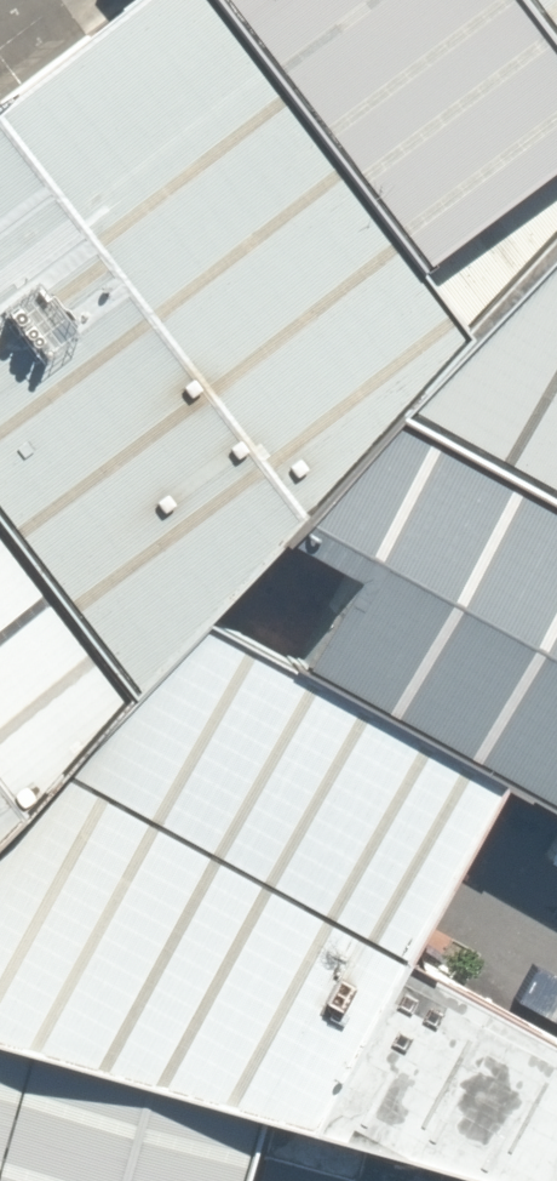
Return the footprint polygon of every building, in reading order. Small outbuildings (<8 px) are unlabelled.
[(212,0),(136,0),(0,102),(0,518),(140,702),(214,624),(289,544),(403,415),(472,336),(405,257),(212,0)] [(521,0),(212,0),(405,257),(556,138),(556,47),(521,0)] [(556,47),(556,0),(521,0),(556,47)] [(405,257),(472,336),(556,247),(556,138),(405,257)] [(472,336),(403,415),(556,500),(556,247),(472,336)] [(403,415),(289,544),(363,585),(301,668),(515,788),(556,811),(556,500),(403,415)] [(70,776),(140,702),(0,518),(0,850),(70,776)] [(214,624),(140,702),(70,776),(416,965),(515,788),(301,668),(214,624)] [(70,776),(0,850),(0,1041),(270,1124),(472,1180),(556,1180),(556,1039),(416,965),(70,776)] [(0,1041),(0,1180),(255,1180),(270,1124),(0,1041)]
